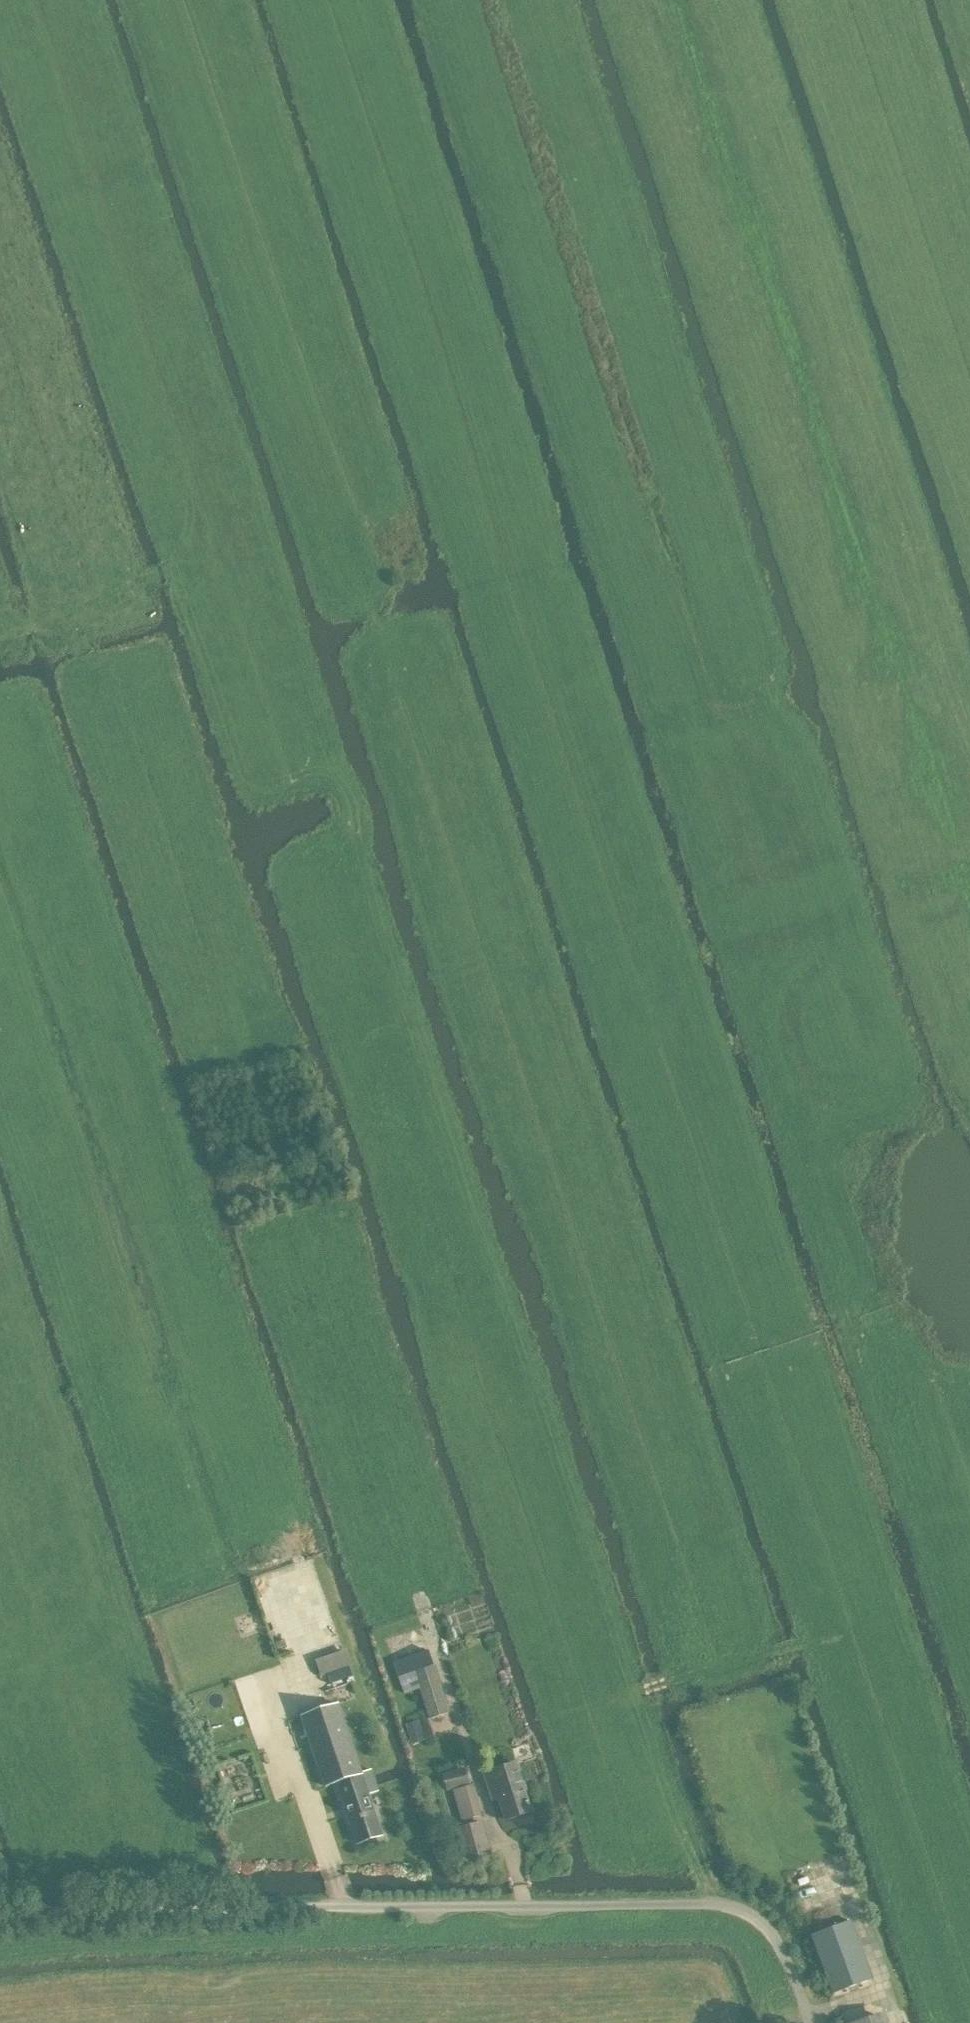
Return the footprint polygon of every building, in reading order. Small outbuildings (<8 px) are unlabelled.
[(321,1677),(352,1667),(346,1650),(316,1661),(321,1677)] [(432,1666),(399,1677),(404,1694),(420,1689),(430,1719),(447,1713),(432,1666)] [(368,1795),(378,1792),(370,1771),(361,1774),(337,1705),(301,1717),(325,1787),(337,1783),(357,1844),(382,1836),(368,1795)] [(499,1798),(507,1821),(531,1813),(517,1764),(486,1774),(494,1800),(499,1798)] [(470,1785),(453,1790),(461,1821),(476,1817),(482,1815),(473,1785),(473,1784),(470,1785)] [(482,1823),(457,1830),(466,1861),(491,1854),(482,1823)] [(851,1922),(812,1936),(833,1993),(872,1979),(851,1922)]
